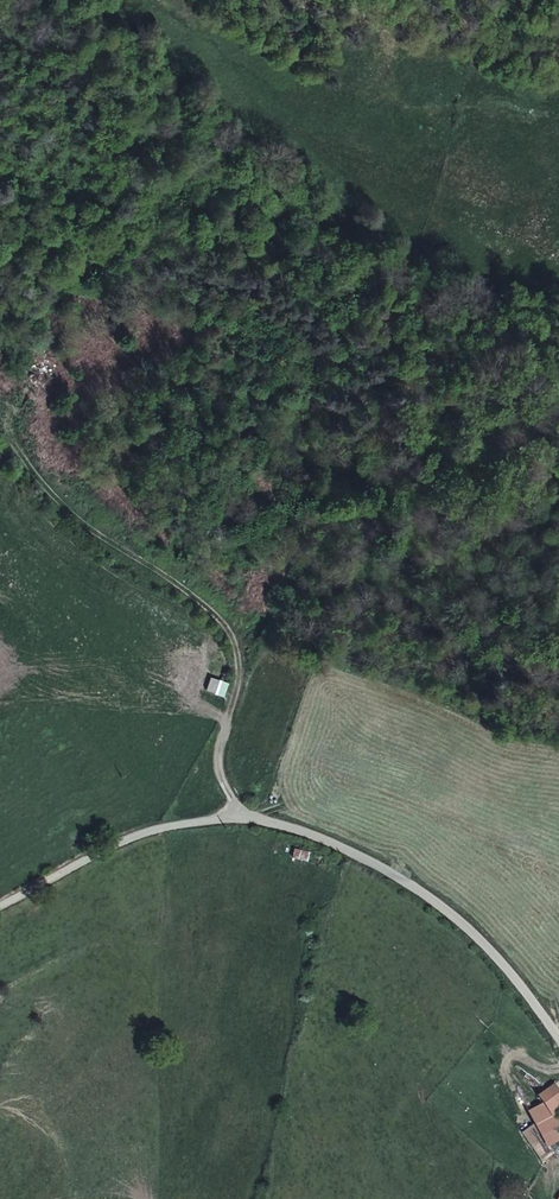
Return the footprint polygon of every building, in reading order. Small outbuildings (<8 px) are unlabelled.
[(534,1111),(557,1156),(558,1155),(558,1124),(548,1103),(534,1111)]
